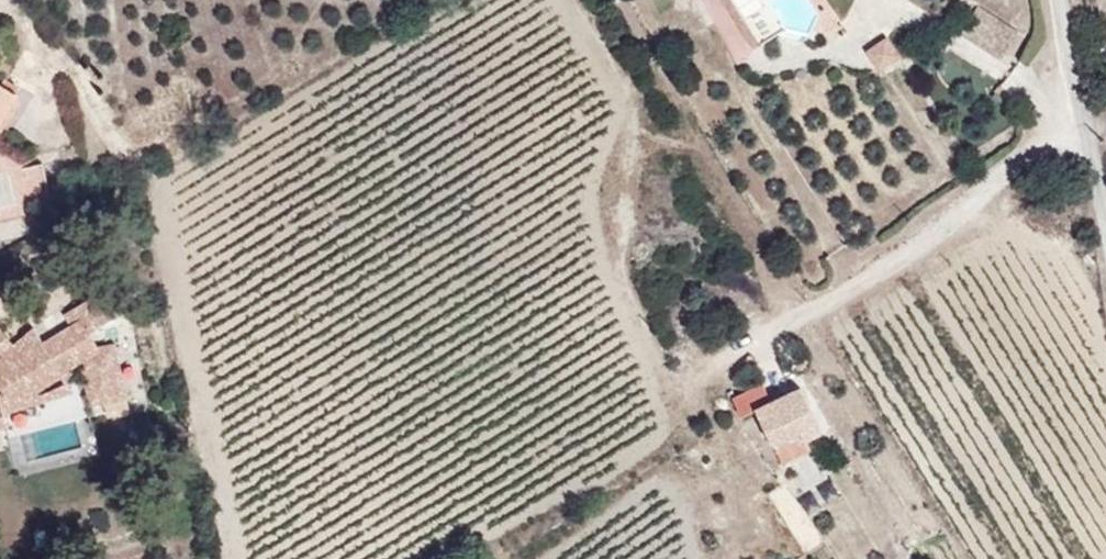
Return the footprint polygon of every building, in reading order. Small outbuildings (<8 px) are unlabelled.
[(891,34),(866,44),(875,68),(900,59),(891,34)] [(6,422),(4,410),(44,401),(40,386),(53,383),(79,366),(90,418),(134,408),(132,406),(123,368),(96,326),(118,312),(105,291),(87,296),(63,311),(66,323),(43,339),(34,326),(12,340),(0,322),(0,423),(6,422)] [(802,389),(742,403),(788,461),(827,431),(802,389)]
